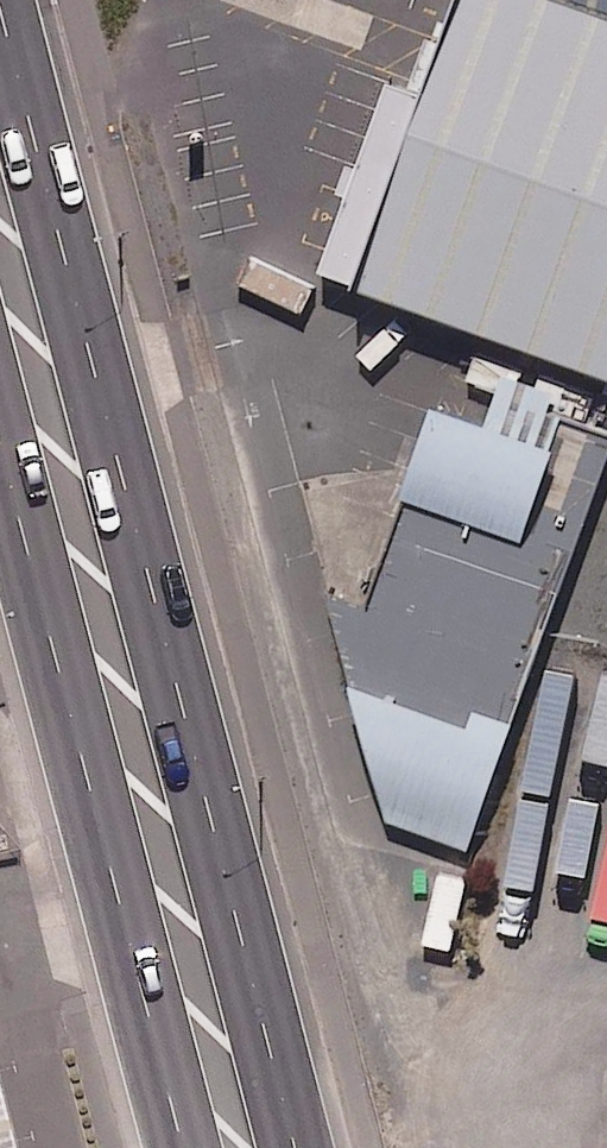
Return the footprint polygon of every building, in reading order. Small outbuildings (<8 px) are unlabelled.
[(566,0),(451,0),(437,40),(423,35),(405,89),(383,81),(353,170),(344,167),(335,194),(344,197),(316,278),(606,377),(606,14),(566,0)] [(606,14),(606,0),(566,0),(606,14)] [(439,393),(369,599),(330,586),(387,816),(470,845),(606,458),(606,423),(498,385),(489,411),(439,393)] [(20,1048),(0,1054),(0,1147),(46,1147),(20,1048)]
